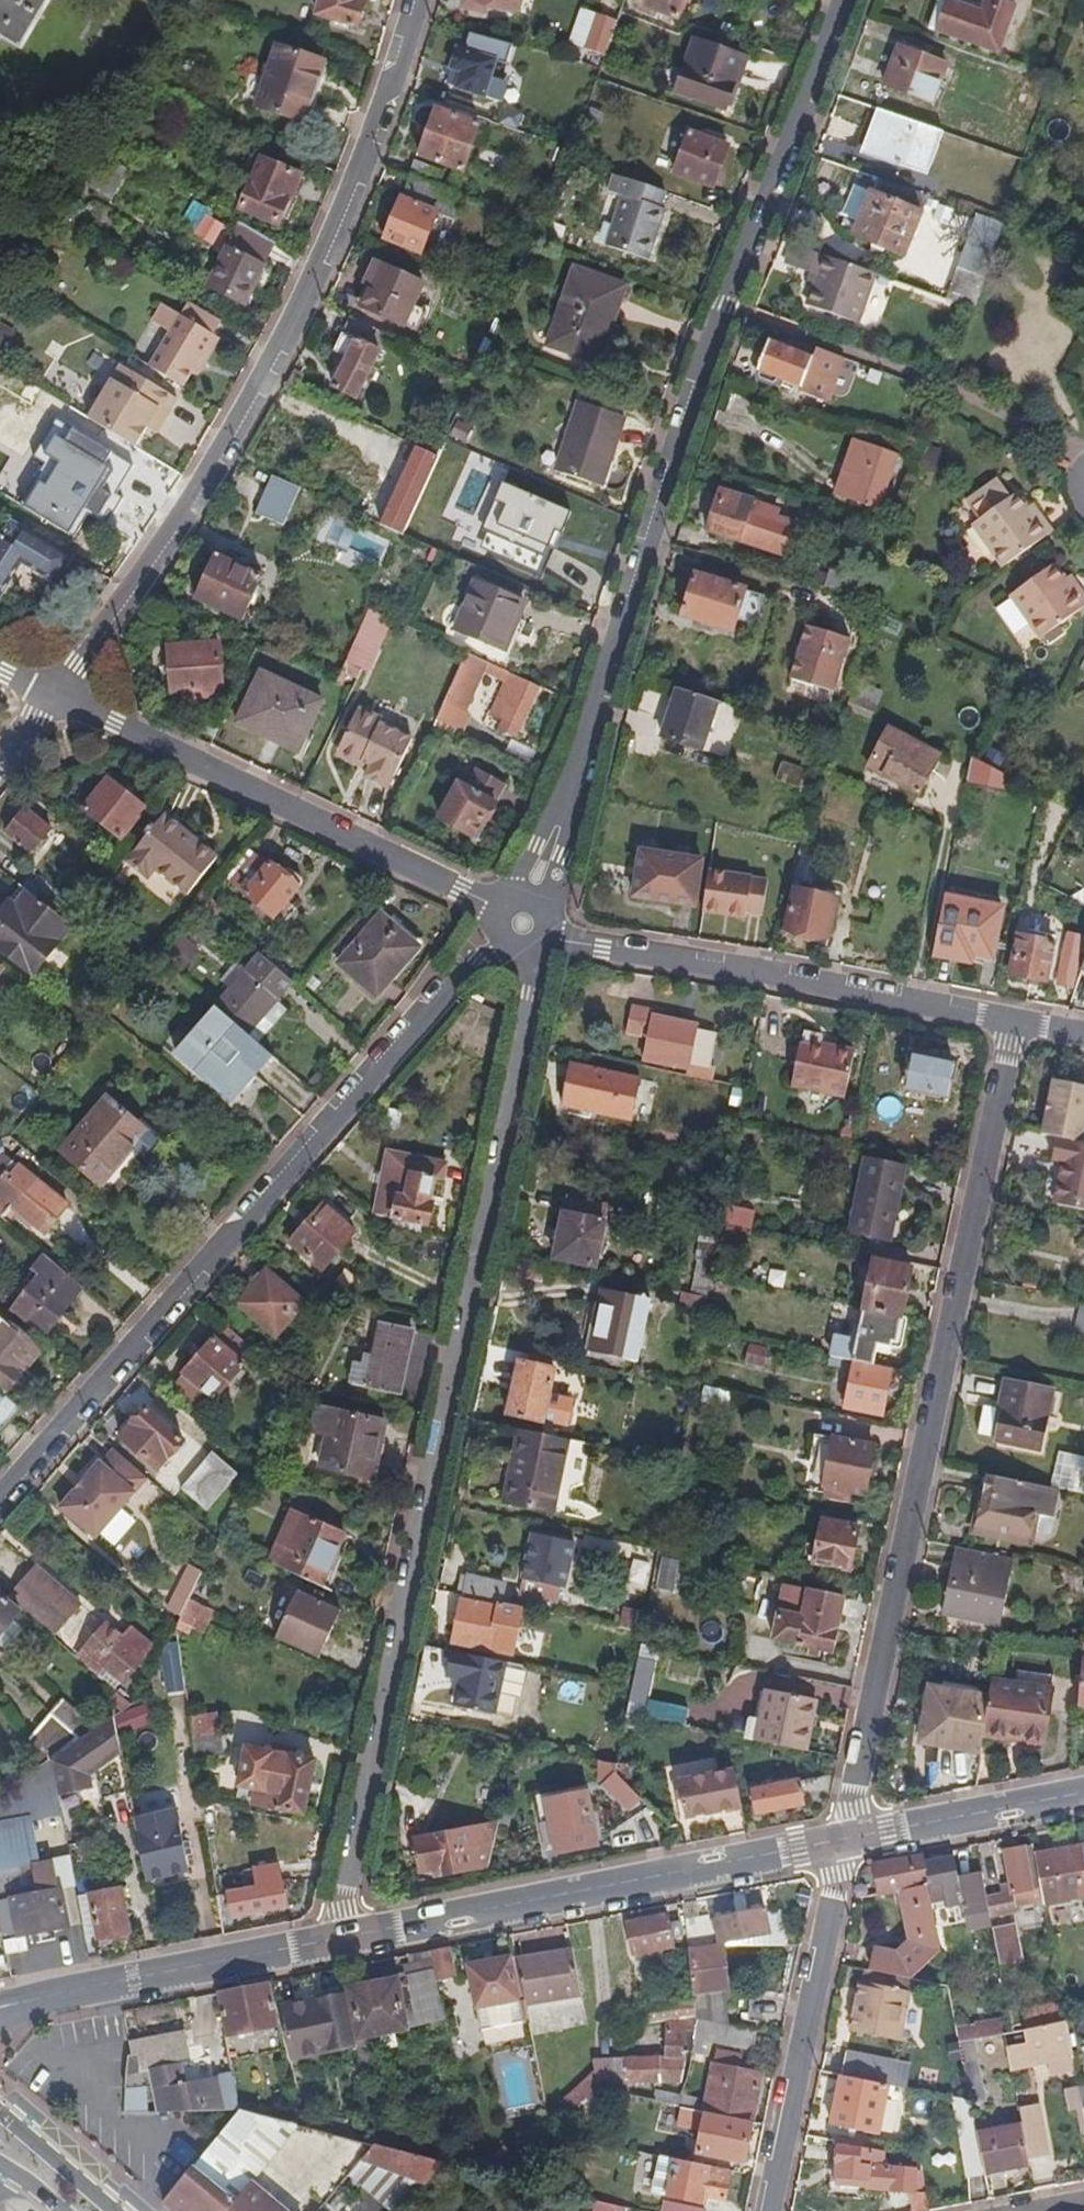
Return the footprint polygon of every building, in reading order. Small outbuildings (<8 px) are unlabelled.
[(51,0),(0,0),(0,40),(2,37),(21,49),(51,0)] [(365,4),(359,2),(359,0),(322,0),(317,16),(358,28),(365,4)] [(521,0),(470,0),(467,9),(485,14),(488,3),(518,11),(521,0)] [(684,0),(639,0),(637,4),(677,19),(684,0)] [(981,12),(947,0),(939,0),(929,28),(937,31),(999,53),(1015,6),(998,0),(985,0),(981,12)] [(586,49),(597,16),(582,11),(571,44),(586,49)] [(606,56),(617,22),(597,16),(586,49),(606,56)] [(736,78),(743,59),(692,42),(674,94),(732,114),(743,81),(736,78)] [(313,92),(323,60),(278,45),(267,80),(254,75),(245,105),(307,124),(317,93),(313,92)] [(931,104),(947,67),(899,48),(884,85),(931,104)] [(504,83),(491,79),(497,61),(458,49),(452,68),(462,72),(457,88),(484,97),(486,92),(500,96),(504,83)] [(1025,105),(1028,95),(1020,93),(1017,103),(1025,105)] [(464,171),(480,124),(436,109),(420,156),(464,171)] [(927,176),(943,131),(877,109),(861,153),(927,176)] [(713,188),(727,146),(688,133),(674,174),(713,188)] [(285,201),(296,174),(261,159),(239,211),(277,227),(288,203),(285,201)] [(430,183),(436,170),(415,161),(409,175),(412,176),(430,183)] [(108,204),(125,175),(104,163),(87,191),(108,204)] [(420,253),(437,213),(449,218),(459,194),(430,183),(412,176),(385,238),(420,253)] [(648,262),(665,212),(659,210),(665,193),(614,176),(609,193),(622,197),(605,247),(648,262)] [(858,224),(871,195),(853,187),(840,217),(858,224)] [(903,258),(922,214),(872,193),(871,195),(858,224),(853,236),(903,258)] [(182,232),(197,208),(193,206),(179,229),(182,232)] [(211,249),(225,226),(197,208),(182,232),(211,249)] [(245,305),(275,242),(241,225),(210,288),(245,305)] [(62,252),(68,244),(48,232),(43,240),(62,252)] [(24,272),(36,252),(28,247),(15,267),(24,272)] [(853,323),(872,273),(814,253),(806,274),(815,277),(810,289),(804,306),(853,323)] [(415,305),(425,282),(376,261),(366,283),(372,286),(363,306),(406,325),(415,305)] [(972,309),(983,277),(957,268),(946,299),(970,308),(972,309)] [(610,327),(623,288),(574,272),(549,347),(590,361),(603,324),(610,327)] [(810,289),(815,277),(806,274),(802,286),(810,289)] [(223,322),(190,302),(182,316),(214,335),(223,322)] [(418,330),(426,311),(415,305),(406,325),(418,330)] [(193,370),(214,335),(182,316),(180,315),(150,366),(184,386),(193,370)] [(358,401),(390,337),(352,319),(336,353),(349,360),(334,389),(358,401)] [(0,323),(0,329),(11,336),(14,332),(0,323)] [(597,363),(610,327),(603,324),(590,361),(597,363)] [(11,336),(0,329),(0,355),(11,336)] [(199,374),(220,339),(214,335),(193,370),(199,374)] [(824,409),(842,358),(790,340),(786,351),(773,346),(763,349),(755,371),(757,372),(754,382),(756,387),(767,392),(772,390),(774,384),(798,393),(796,398),(824,409)] [(163,422),(177,398),(122,365),(90,419),(136,447),(147,428),(154,416),(163,422)] [(926,404),(914,400),(909,416),(913,418),(917,407),(924,409),(926,404)] [(597,490),(622,421),(579,405),(553,474),(597,490)] [(156,433),(163,422),(154,416),(147,428),(156,433)] [(466,434),(452,428),(447,438),(462,445),(466,434)] [(435,462),(444,443),(426,434),(416,452),(435,462)] [(946,453),(948,444),(935,441),(932,449),(946,453)] [(877,509),(894,459),(848,443),(831,493),(877,509)] [(408,520),(435,462),(416,452),(403,445),(398,456),(412,463),(379,529),(394,537),(399,539),(400,537),(408,520)] [(100,491),(113,471),(77,446),(50,485),(87,510),(100,491)] [(943,466),(946,453),(932,449),(929,462),(943,466)] [(445,519),(466,474),(447,465),(426,510),(445,519)] [(106,495),(120,475),(113,471),(100,491),(106,495)] [(1054,528),(1041,509),(1035,514),(1028,504),(1017,488),(1012,492),(1000,475),(968,497),(980,515),(973,519),(1004,564),(1054,528)] [(295,525),(305,505),(254,480),(244,500),(295,525)] [(783,554),(793,523),(720,500),(710,531),(783,554)] [(1041,509),(1034,500),(1028,504),(1035,514),(1041,509)] [(583,552),(597,518),(556,502),(542,536),(583,552)] [(11,518),(0,536),(0,580),(8,584),(21,564),(55,585),(73,555),(11,518)] [(411,541),(419,524),(408,520),(400,537),(411,541)] [(382,564),(390,540),(333,521),(325,546),(382,564)] [(243,619),(263,576),(217,555),(197,598),(243,619)] [(1077,580),(1071,584),(1065,575),(1054,560),(1011,590),(1042,634),(1083,604),(1083,590),(1077,580)] [(866,578),(830,568),(825,586),(861,596),(866,578)] [(1077,580),(1071,571),(1065,575),(1071,584),(1077,580)] [(755,625),(764,596),(693,576),(682,616),(734,631),(737,620),(755,625)] [(520,621),(527,603),(474,582),(455,631),(504,650),(516,619),(520,621)] [(367,672),(391,619),(369,609),(348,656),(345,663),(353,666),(362,670),(367,672)] [(831,694),(848,639),(806,626),(790,681),(831,694)] [(217,690),(214,642),(165,646),(168,694),(217,690)] [(461,728),(468,713),(462,710),(480,669),(506,681),(491,714),(504,720),(501,727),(516,734),(539,685),(468,654),(434,728),(450,735),(454,725),(461,728)] [(353,666),(345,663),(337,682),(354,690),(362,670),(353,666)] [(299,753),(324,702),(262,672),(238,723),(299,753)] [(885,691),(852,678),(848,689),(878,705),(885,691)] [(706,751),(721,703),(714,701),(675,688),(660,736),(706,751)] [(871,720),(878,705),(848,689),(845,701),(842,708),(871,720)] [(364,780),(388,791),(393,780),(395,780),(414,741),(381,724),(378,717),(365,711),(358,714),(357,713),(339,752),(340,753),(342,760),(353,766),(362,764),(369,768),(364,780)] [(919,795),(940,757),(889,729),(868,767),(919,795)] [(999,770),(1007,756),(991,747),(983,761),(999,770)] [(983,761),(971,755),(966,780),(1009,789),(1011,777),(999,770),(983,761)] [(807,792),(813,775),(781,764),(775,782),(807,792)] [(441,819),(472,836),(479,822),(485,825),(496,804),(494,803),(504,785),(478,770),(468,789),(459,784),(441,819)] [(122,839),(146,808),(109,778),(85,809),(102,822),(122,839)] [(32,854),(51,830),(25,809),(6,833),(32,854)] [(218,858),(163,816),(155,827),(152,825),(145,833),(148,836),(127,863),(148,879),(156,869),(189,895),(218,858)] [(122,839),(102,822),(96,830),(116,846),(122,839)] [(478,839),(485,825),(479,822),(472,836),(478,839)] [(693,906),(701,860),(641,850),(634,895),(693,906)] [(295,889),(255,855),(227,888),(268,922),(295,889)] [(73,927),(63,920),(22,887),(0,915),(0,943),(36,972),(73,927)] [(828,938),(835,897),(793,888),(785,930),(828,938)] [(993,957),(1002,908),(944,896),(933,954),(958,959),(960,951),(993,957)] [(363,938),(379,920),(368,910),(353,928),(363,938)] [(389,977),(416,947),(382,917),(379,920),(363,938),(339,966),(377,998),(393,980),(389,977)] [(1046,984),(1055,943),(1017,935),(1009,976),(1046,984)] [(276,999),(290,982),(259,955),(214,1007),(215,1008),(257,1044),(271,1027),(260,1018),(276,999)] [(1072,989),(1077,960),(1061,958),(1056,986),(1072,989)] [(314,991),(321,983),(314,977),(307,984),(314,991)] [(271,1027),(287,1008),(276,999),(260,1018),(271,1027)] [(257,1044),(215,1008),(177,1053),(231,1100),(270,1055),(257,1044)] [(633,1009),(628,1035),(648,1039),(643,1061),(687,1070),(686,1076),(710,1082),(713,1068),(708,1067),(713,1042),(708,1036),(695,1033),(696,1026),(653,1017),(654,1014),(633,1009)] [(833,1053),(835,1047),(820,1044),(819,1050),(833,1053)] [(845,1099),(854,1051),(835,1047),(833,1053),(819,1050),(798,1046),(790,1088),(845,1099)] [(943,1115),(953,1066),(934,1063),(935,1058),(911,1053),(901,1107),(943,1115)] [(572,1086),(576,1068),(570,1067),(567,1085),(572,1086)] [(630,1122),(639,1082),(576,1068),(572,1086),(567,1085),(562,1107),(630,1122)] [(318,1089),(326,1080),(319,1073),(311,1082),(318,1089)] [(741,1107),(743,1093),(732,1092),(730,1105),(741,1107)] [(125,1158),(148,1132),(107,1097),(61,1150),(107,1191),(131,1164),(125,1158)] [(10,1118),(0,1121),(0,1134),(13,1129),(10,1118)] [(1036,1133),(1033,1151),(1064,1158),(1063,1162),(1083,1166),(1083,1143),(1036,1133)] [(429,1204),(434,1181),(441,1182),(445,1166),(412,1158),(403,1197),(382,1193),(377,1215),(406,1221),(404,1228),(413,1230),(412,1233),(422,1235),(424,1225),(427,1226),(432,1204),(429,1204)] [(13,1160),(3,1173),(0,1176),(0,1217),(11,1227),(20,1215),(42,1233),(66,1205),(13,1160)] [(888,1239),(903,1168),(864,1160),(848,1231),(888,1239)] [(594,1268),(607,1205),(567,1196),(554,1259),(594,1268)] [(321,1272),(355,1233),(322,1204),(288,1244),(321,1272)] [(747,1244),(749,1233),(729,1229),(726,1240),(747,1244)] [(710,1279),(718,1239),(701,1235),(696,1262),(698,1262),(691,1296),(706,1299),(710,1279)] [(860,1265),(861,1256),(848,1253),(847,1262),(860,1265)] [(42,1333),(81,1288),(46,1257),(23,1284),(26,1287),(10,1306),(42,1333)] [(902,1319),(912,1271),(872,1263),(862,1310),(899,1318),(902,1319)] [(275,1338),(305,1304),(265,1270),(236,1304),(275,1338)] [(636,1363),(649,1302),(602,1291),(589,1353),(636,1363)] [(1080,1308),(1073,1341),(1083,1344),(1083,1309),(1080,1308)] [(866,1366),(872,1337),(894,1342),(899,1318),(862,1310),(856,1341),(834,1337),(829,1359),(866,1366)] [(12,1372),(32,1348),(2,1323),(0,1326),(0,1431),(18,1409),(4,1397),(19,1379),(12,1372)] [(394,1410),(411,1332),(379,1325),(370,1368),(355,1364),(351,1385),(369,1389),(366,1403),(394,1410)] [(213,1402),(215,1404),(247,1367),(245,1365),(255,1352),(226,1327),(215,1339),(214,1338),(182,1375),(183,1375),(213,1402)] [(762,1369),(766,1352),(759,1351),(759,1347),(740,1343),(736,1360),(746,1362),(746,1365),(762,1369)] [(19,1379),(39,1355),(32,1348),(12,1372),(19,1379)] [(297,1372),(302,1360),(295,1357),(289,1368),(297,1372)] [(880,1417),(890,1371),(866,1366),(829,1359),(828,1367),(852,1372),(844,1409),(880,1417)] [(542,1423),(553,1371),(517,1363),(506,1415),(542,1423)] [(183,1375),(168,1392),(198,1418),(213,1402),(183,1375)] [(1043,1446),(1054,1392),(1008,1383),(1002,1410),(984,1406),(979,1433),(1043,1446)] [(731,1408),(734,1393),(704,1387),(701,1402),(731,1408)] [(682,1415),(684,1405),(676,1404),(674,1413),(682,1415)] [(158,1470),(183,1440),(146,1408),(121,1438),(158,1470)] [(371,1482),(384,1423),(319,1408),(313,1434),(327,1438),(320,1470),(371,1482)] [(549,1512),(565,1440),(518,1430),(503,1503),(549,1512)] [(863,1496),(873,1448),(814,1436),(802,1489),(832,1495),(833,1490),(848,1493),(863,1496)] [(136,1476),(108,1451),(80,1483),(108,1508),(136,1476)] [(210,1510),(241,1473),(214,1451),(183,1488),(210,1510)] [(1060,1453),(1051,1489),(1056,1490),(1083,1496),(1083,1458),(1060,1453)] [(985,1475),(975,1520),(1028,1531),(1046,1535),(1056,1490),(1051,1489),(985,1475)] [(847,1498),(848,1493),(833,1490),(832,1495),(847,1498)] [(322,1588),(346,1535),(298,1513),(289,1533),(284,1531),(269,1563),(322,1588)] [(1026,1545),(1028,1531),(975,1520),(973,1534),(1026,1545)] [(847,1574),(856,1530),(822,1522),(812,1567),(847,1574)] [(559,1600),(572,1544),(531,1535),(518,1590),(559,1600)] [(644,1575),(649,1549),(638,1546),(633,1572),(644,1575)] [(1000,1628),(1013,1561),(956,1550),(942,1616),(1000,1628)] [(179,1619),(189,1599),(200,1578),(202,1573),(187,1566),(164,1613),(179,1620),(179,1619)] [(80,1607),(36,1567),(8,1599),(12,1603),(36,1624),(53,1638),(80,1607)] [(671,1591),(675,1573),(661,1570),(657,1589),(671,1591)] [(498,1604),(502,1586),(465,1578),(461,1596),(498,1604)] [(831,1631),(833,1620),(838,1621),(843,1599),(785,1587),(773,1643),(831,1655),(836,1632),(831,1631)] [(316,1658),(337,1612),(296,1592),(274,1638),(316,1658)] [(513,1655),(523,1609),(498,1604),(461,1596),(452,1642),(513,1655)] [(19,1613),(0,1597),(0,1635),(19,1613)] [(203,1634),(214,1610),(201,1604),(189,1599),(179,1619),(179,1620),(178,1621),(203,1634)] [(633,1632),(637,1613),(629,1612),(628,1618),(621,1617),(619,1629),(633,1632)] [(81,1645),(74,1653),(82,1660),(84,1658),(101,1672),(105,1667),(123,1681),(152,1647),(131,1629),(122,1639),(105,1625),(85,1649),(81,1645)] [(185,1689),(175,1627),(161,1654),(167,1692),(185,1689)] [(648,1705),(656,1662),(654,1661),(656,1649),(639,1645),(631,1689),(626,1716),(640,1719),(642,1704),(648,1705)] [(450,1652),(445,1677),(462,1680),(457,1710),(496,1717),(497,1711),(512,1714),(515,1701),(521,1698),(526,1674),(521,1668),(521,1667),(450,1652)] [(1050,1691),(1051,1679),(1016,1674),(1014,1686),(1050,1691)] [(623,1687),(624,1680),(617,1679),(615,1686),(623,1687)] [(1042,1745),(1050,1691),(1014,1686),(990,1683),(983,1728),(1021,1733),(1020,1741),(1042,1745)] [(805,1754),(816,1703),(767,1692),(755,1743),(805,1754)] [(146,1719),(144,1703),(139,1697),(129,1704),(112,1716),(116,1740),(146,1719)] [(95,1729),(61,1700),(50,1714),(79,1740),(95,1729)] [(621,1724),(625,1702),(614,1700),(610,1722),(621,1724)] [(688,1723),(689,1705),(650,1701),(648,1719),(688,1723)] [(220,1756),(216,1732),(213,1732),(209,1708),(188,1712),(195,1760),(220,1756)] [(79,1740),(50,1714),(26,1741),(49,1761),(79,1740)] [(82,1777),(119,1752),(116,1740),(112,1716),(95,1729),(79,1740),(49,1761),(48,1762),(53,1788),(55,1798),(85,1793),(82,1777)] [(1020,1741),(1021,1733),(983,1728),(982,1736),(1020,1741)] [(304,1818),(316,1763),(239,1746),(231,1783),(248,1786),(244,1804),(304,1818)] [(976,1777),(979,1753),(923,1763),(927,1785),(976,1777)] [(31,1823),(59,1819),(55,1798),(53,1788),(48,1762),(0,1796),(0,1869),(39,1861),(31,1823)] [(614,1775),(616,1766),(605,1764),(601,1786),(603,1787),(614,1775)] [(741,1805),(735,1774),(719,1777),(718,1775),(680,1782),(686,1817),(725,1810),(725,1808),(741,1805)] [(636,1797),(614,1775),(603,1787),(626,1808),(636,1797)] [(803,1808),(800,1785),(753,1792),(757,1815),(803,1808)] [(598,1846),(587,1791),(537,1801),(546,1845),(554,1843),(556,1855),(598,1846)] [(180,1848),(172,1804),(165,1800),(129,1806),(132,1821),(144,1883),(185,1875),(183,1860),(186,1859),(184,1848),(180,1848)] [(652,1816),(610,1822),(613,1843),(655,1837),(652,1816)] [(489,1867),(498,1824),(413,1842),(420,1874),(437,1870),(439,1878),(489,1867)] [(1034,1858),(1032,1847),(1003,1853),(1010,1887),(1000,1889),(1002,1896),(987,1899),(990,1913),(990,1918),(1015,1913),(1014,1909),(1043,1903),(1034,1858)] [(1080,1876),(1075,1851),(1034,1858),(1043,1903),(1044,1907),(1083,1900),(1083,1897),(1083,1892),(1083,1875),(1080,1876)] [(5,1956),(27,1952),(24,1936),(80,1925),(66,1856),(39,1861),(0,1869),(0,1930),(5,1956)] [(924,1863),(923,1857),(873,1867),(879,1896),(896,1893),(928,1887),(924,1863)] [(987,1899),(982,1873),(955,1877),(951,1858),(924,1863),(928,1887),(933,1910),(962,1904),(964,1918),(990,1913),(987,1899)] [(285,1908),(277,1868),(244,1874),(247,1892),(226,1896),(230,1918),(285,1908)] [(933,1910),(928,1887),(896,1893),(908,1946),(896,1954),(879,1951),(874,1973),(911,1981),(948,1988),(933,1910)] [(129,1936),(120,1891),(87,1897),(97,1947),(113,1944),(113,1940),(129,1936)] [(696,2019),(730,2026),(721,1948),(784,1948),(778,1911),(762,1914),(762,1912),(714,1921),(719,1945),(687,1948),(694,2001),(696,2019)] [(672,1945),(687,1942),(684,1917),(668,1920),(666,1915),(627,1922),(634,1957),(673,1950),(672,1945)] [(1016,1961),(1010,1928),(993,1931),(999,1964),(1016,1961)] [(577,1989),(569,1945),(515,1956),(524,2000),(577,1989)] [(454,1979),(448,1949),(430,1953),(432,1964),(434,1974),(436,1982),(454,1979)] [(524,2000),(515,1956),(466,1967),(479,2031),(521,2022),(517,2001),(524,2000)] [(434,1974),(432,1964),(404,1970),(406,1980),(434,1974)] [(898,2043),(911,1981),(874,1973),(864,1971),(851,2032),(898,2043)] [(436,1982),(434,1974),(406,1980),(349,1991),(358,2039),(353,2040),(355,2047),(359,2068),(370,2066),(365,2037),(444,2022),(436,1982)] [(279,2028),(270,1984),(216,1994),(225,2039),(279,2028)] [(353,2040),(345,1998),(282,2009),(289,2050),(305,2047),(307,2055),(355,2047),(353,2040)] [(696,2019),(694,2001),(644,2009),(647,2025),(661,2023),(696,2019)] [(682,2083),(687,2050),(692,2051),(696,2019),(661,2023),(667,2060),(592,2065),(594,2077),(597,2092),(630,2099),(630,2085),(682,2083)] [(730,2026),(696,2019),(692,2051),(707,2054),(710,2040),(753,2049),(757,2032),(730,2026)] [(1002,2037),(1000,2022),(973,2027),(976,2042),(1002,2037)] [(1073,2057),(1066,2025),(1034,2031),(1025,2033),(1028,2045),(1006,2049),(1010,2068),(1073,2057)] [(184,2088),(179,2064),(187,2062),(182,2034),(130,2044),(132,2056),(137,2055),(141,2072),(149,2070),(158,2114),(241,2112),(234,2077),(184,2088)] [(984,2105),(973,2043),(959,2045),(970,2104),(971,2107),(984,2105)] [(740,2070),(743,2055),(716,2050),(713,2064),(740,2070)] [(904,2090),(909,2067),(846,2054),(841,2077),(887,2087),(904,2090)] [(751,2120),(760,2074),(740,2070),(713,2064),(703,2110),(751,2120)] [(578,2110),(597,2092),(594,2077),(547,2120),(550,2136),(573,2115),(578,2110)] [(877,2137),(887,2087),(841,2077),(840,2077),(830,2127),(877,2137)] [(1083,2108),(1083,2103),(1078,2086),(1064,2090),(1071,2112),(1083,2108)] [(675,2108),(680,2099),(654,2094),(652,2103),(675,2108)] [(984,2174),(976,2135),(971,2107),(970,2104),(952,2100),(967,2177),(984,2174)] [(702,2132),(697,2155),(742,2164),(750,2123),(682,2109),(678,2127),(702,2132)] [(298,2127),(241,2112),(164,2203),(174,2210),(228,2210),(250,2184),(298,2127)] [(1039,2156),(1036,2124),(1021,2126),(1027,2159),(1039,2156)] [(1027,2159),(1021,2126),(976,2135),(984,2174),(1029,2165),(1027,2159)] [(503,2179),(526,2158),(509,2142),(480,2174),(503,2179)] [(427,2186),(445,2165),(375,2147),(362,2162),(427,2186)] [(921,2172),(880,2169),(881,2153),(837,2150),(835,2190),(905,2195),(908,2210),(929,2210),(921,2172)] [(548,2161),(549,2155),(541,2152),(539,2158),(548,2161)] [(725,2202),(732,2172),(695,2165),(658,2158),(657,2157),(655,2166),(649,2194),(699,2205),(700,2197),(725,2202)] [(362,2162),(349,2177),(393,2210),(406,2210),(427,2186),(362,2162)] [(279,2209),(250,2184),(228,2210),(277,2210),(279,2209)] [(624,2206),(596,2200),(587,2210),(621,2210),(624,2206)] [(665,2203),(663,2210),(704,2210),(665,2203)]
